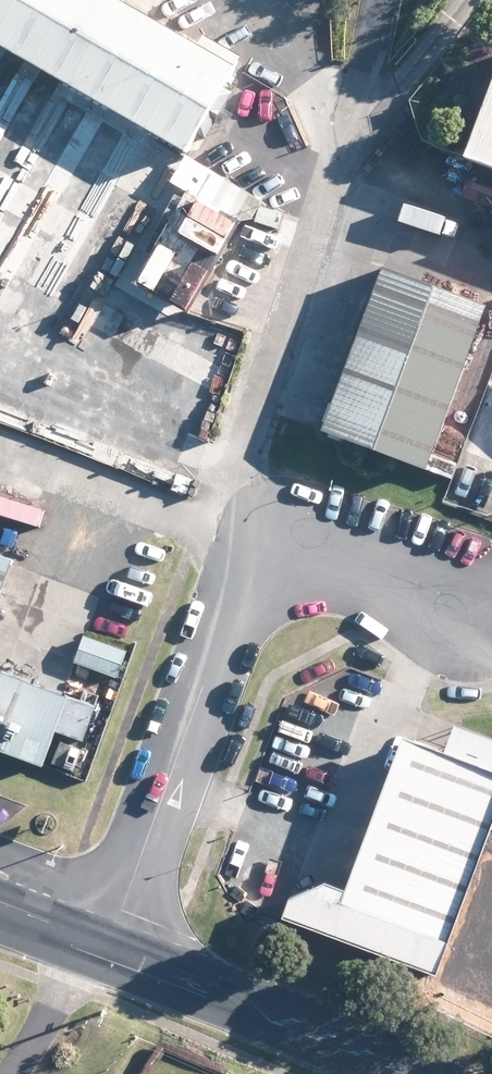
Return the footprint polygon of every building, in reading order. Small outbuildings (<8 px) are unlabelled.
[(250,75),(253,69),(135,0),(0,0),(0,35),(161,128),(141,163),(175,183),(177,180),(241,217),(200,286),(219,297),(262,221),(249,214),(260,196),(191,156),(196,148),(204,153),(250,75)] [(488,60),(450,160),(491,176),(491,62),(488,60)] [(479,304),(478,307),(370,268),(312,428),(310,432),(415,471),(470,318),(491,326),(491,309),(479,304)] [(489,431),(477,422),(464,441),(467,443),(491,460),(491,426),(489,431)] [(13,546),(0,541),(0,580),(10,553),(13,546)] [(82,664),(126,679),(135,652),(92,637),(82,664)] [(42,752),(55,718),(76,726),(89,692),(51,677),(0,658),(0,736),(42,752)] [(424,977),(491,792),(491,742),(446,725),(435,756),(390,739),(333,891),(313,885),(275,902),(269,920),(424,977)] [(61,766),(81,773),(89,752),(70,744),(61,766)]
